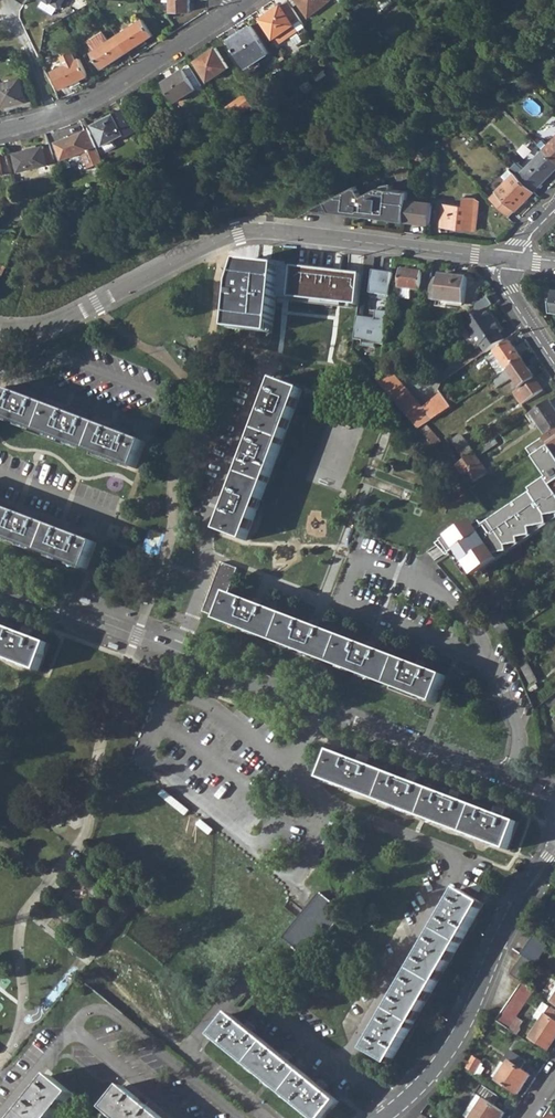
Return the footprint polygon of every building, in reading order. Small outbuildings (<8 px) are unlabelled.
[(191,0),(165,0),(165,1),(171,1),(171,11),(191,11),(191,0)] [(261,19),(278,45),(299,31),(294,23),(301,19),(288,0),(282,5),(261,19)] [(331,0),(297,0),(309,17),(331,0)] [(129,24),(131,27),(143,20),(141,17),(129,24)] [(145,41),(154,35),(143,19),(143,20),(131,27),(118,36),(129,52),(136,47),(145,41)] [(305,26),(301,19),(294,23),(299,31),(305,26)] [(247,68),(270,53),(252,25),(229,40),(247,68)] [(80,48),(87,43),(79,28),(71,32),(80,48)] [(129,52),(118,36),(110,41),(104,32),(90,41),(96,50),(93,52),(104,68),(110,64),(120,58),(129,52)] [(136,47),(137,50),(147,44),(145,41),(136,47)] [(209,81),(230,67),(217,47),(196,61),(209,81)] [(554,60),(554,59),(554,56),(550,51),(545,55),(549,59),(550,58),(554,60)] [(66,62),(67,65),(78,60),(76,57),(66,62)] [(82,79),(89,75),(81,58),(78,60),(67,65),(54,71),(62,89),(72,84),(82,79)] [(110,64),(112,67),(122,60),(120,58),(110,64)] [(176,102),(197,88),(185,68),(164,82),(176,102)] [(523,90),(530,84),(523,76),(516,83),(519,86),(523,90)] [(27,101),(21,79),(0,84),(0,96),(3,107),(27,101)] [(72,84),(73,87),(83,82),(82,79),(72,84)] [(240,98),(248,110),(255,105),(247,93),(240,98)] [(236,118),(248,110),(240,98),(227,107),(236,118)] [(125,108),(93,124),(97,132),(104,144),(104,145),(107,151),(116,146),(113,140),(125,134),(127,136),(138,131),(125,108)] [(56,142),(63,160),(82,152),(88,168),(103,162),(97,147),(92,135),(89,129),(85,131),(56,142)] [(92,135),(97,148),(104,144),(97,132),(92,135)] [(538,143),(544,149),(549,144),(543,138),(538,143)] [(549,144),(544,149),(545,149),(554,159),(554,138),(549,144)] [(49,164),(45,148),(44,145),(14,153),(19,172),(49,164)] [(45,148),(49,164),(57,162),(51,146),(45,148)] [(554,172),(554,159),(545,149),(519,175),(535,191),(554,172)] [(423,161),(428,158),(423,150),(418,153),(423,161)] [(504,175),(508,180),(516,172),(512,168),(504,175)] [(535,191),(519,175),(516,172),(508,180),(490,198),(510,218),(535,191)] [(363,196),(358,185),(313,209),(318,210),(318,211),(332,213),(332,211),(347,213),(348,209),(366,211),(366,215),(390,218),(391,213),(406,215),(405,220),(406,220),(408,200),(409,191),(379,188),(364,196),(363,196)] [(481,200),(477,197),(466,196),(465,205),(445,203),(442,226),(478,230),(481,200)] [(430,224),(433,203),(408,200),(406,220),(406,221),(430,224)] [(230,330),(274,334),(280,265),(239,261),(233,281),(230,330)] [(289,298),(358,305),(361,272),(292,265),(289,298)] [(422,291),(424,273),(402,270),(399,298),(411,299),(412,290),(422,291)] [(394,273),(375,271),(371,297),(390,300),(394,273)] [(451,279),(451,276),(440,274),(440,279),(432,278),(429,300),(437,301),(436,306),(446,307),(447,302),(465,304),(468,278),(456,276),(455,279),(451,279)] [(358,316),(355,339),(363,340),(362,345),(376,347),(376,343),(385,344),(389,311),(377,310),(376,318),(358,316)] [(501,333),(493,320),(494,319),(488,310),(464,326),(463,326),(479,349),(480,348),(484,354),(485,354),(504,341),(500,334),(501,333)] [(423,354),(451,335),(426,333),(423,354)] [(500,376),(523,360),(511,342),(495,352),(496,353),(488,358),(500,376)] [(521,389),(536,379),(523,360),(500,376),(492,381),(496,387),(497,389),(514,378),(521,389)] [(402,408),(416,399),(394,374),(380,383),(402,408)] [(245,539),(303,388),(276,378),(269,396),(266,405),(250,446),(247,455),(231,496),(228,505),(218,529),(245,539)] [(522,405),(544,391),(536,379),(521,389),(514,393),(522,405)] [(24,396),(4,388),(0,399),(0,417),(137,469),(147,442),(126,434),(118,431),(83,418),(74,414),(33,399),(24,396)] [(441,394),(424,408),(416,399),(402,408),(420,429),(427,425),(452,408),(441,394)] [(552,402),(533,414),(548,437),(554,433),(554,407),(552,402)] [(435,447),(443,442),(427,425),(420,429),(435,447)] [(465,460),(475,453),(462,434),(453,441),(465,460)] [(550,446),(545,439),(528,451),(547,479),(482,524),(476,515),(442,539),(467,575),(473,571),(476,575),(554,520),(554,443),(550,446)] [(442,456),(449,463),(455,457),(450,450),(442,456)] [(484,471),(487,469),(476,454),(457,467),(466,480),(469,478),(472,484),(486,474),(484,471)] [(453,468),(461,463),(455,457),(449,463),(453,468)] [(487,512),(494,506),(478,485),(470,490),(487,512)] [(88,570),(99,543),(78,535),(70,532),(35,519),(26,516),(0,506),(0,537),(88,570)] [(263,606),(254,603),(230,594),(220,621),(436,703),(446,676),(426,668),(417,665),(376,650),(367,646),(320,628),(311,625),(263,606)] [(41,672),(51,645),(31,637),(22,634),(0,625),(0,656),(41,672)] [(520,665),(531,685),(535,683),(540,681),(529,660),(520,665)] [(529,694),(538,689),(535,683),(531,685),(526,688),(529,694)] [(365,765),(357,761),(333,752),(322,779),(509,850),(520,823),(502,816),(493,813),(459,800),(450,797),(416,784),(407,780),(365,765)] [(391,1065),(485,904),(460,890),(450,906),(446,914),(427,946),(422,954),(404,986),(399,994),(380,1026),(375,1034),(366,1050),(391,1065)] [(333,894),(329,899),(320,892),(283,938),(308,958),(345,913),(333,903),(338,897),(333,894)] [(442,912),(446,914),(450,906),(447,904),(445,905),(442,909),(442,912)] [(523,955),(537,965),(550,946),(535,936),(522,954),(523,955)] [(419,952),(422,954),(427,946),(423,944),(422,945),(419,950),(419,952)] [(523,955),(520,960),(534,970),(537,965),(523,955)] [(520,960),(516,966),(529,976),(534,970),(520,960)] [(516,966),(511,973),(523,982),(525,983),(529,976),(516,966)] [(519,988),(530,996),(535,990),(525,983),(523,982),(519,988)] [(395,992),(399,994),(404,986),(400,984),(398,985),(396,989),(395,992)] [(519,988),(498,1019),(509,1027),(517,1015),(530,996),(519,988)] [(530,1037),(548,1050),(554,1039),(554,1011),(544,1004),(535,1017),(541,1021),(530,1037)] [(246,1026),(232,1014),(214,1036),(314,1117),(327,1117),(340,1102),(326,1090),(318,1084),(290,1061),(282,1055),(254,1032),(246,1026)] [(525,1020),(517,1015),(509,1027),(518,1033),(521,1028),(521,1027),(525,1020)] [(246,1026),(254,1032),(256,1029),(255,1027),(251,1023),(249,1023),(246,1026)] [(372,1032),(375,1034),(380,1026),(377,1024),(375,1025),(372,1030),(372,1032)] [(493,1074),(520,1093),(532,1074),(522,1067),(527,1060),(510,1049),(504,1059),(508,1062),(505,1068),(499,1065),(493,1074)] [(282,1055),(290,1061),(292,1058),(291,1056),(287,1053),(285,1052),(282,1055)] [(468,1068),(483,1077),(488,1068),(484,1065),(486,1060),(477,1054),(468,1068)] [(74,1094),(51,1076),(39,1091),(34,1096),(17,1117),(54,1117),(74,1094)] [(318,1084),(326,1090),(328,1087),(327,1085),(323,1082),(321,1081),(318,1084)] [(507,1112),(494,1103),(500,1095),(483,1083),(477,1091),(479,1092),(486,1097),(472,1117),(502,1117),(507,1112)] [(141,1101),(124,1086),(106,1109),(117,1117),(163,1117),(147,1105),(141,1101)] [(486,1097),(479,1092),(466,1114),(472,1117),(486,1097)]
